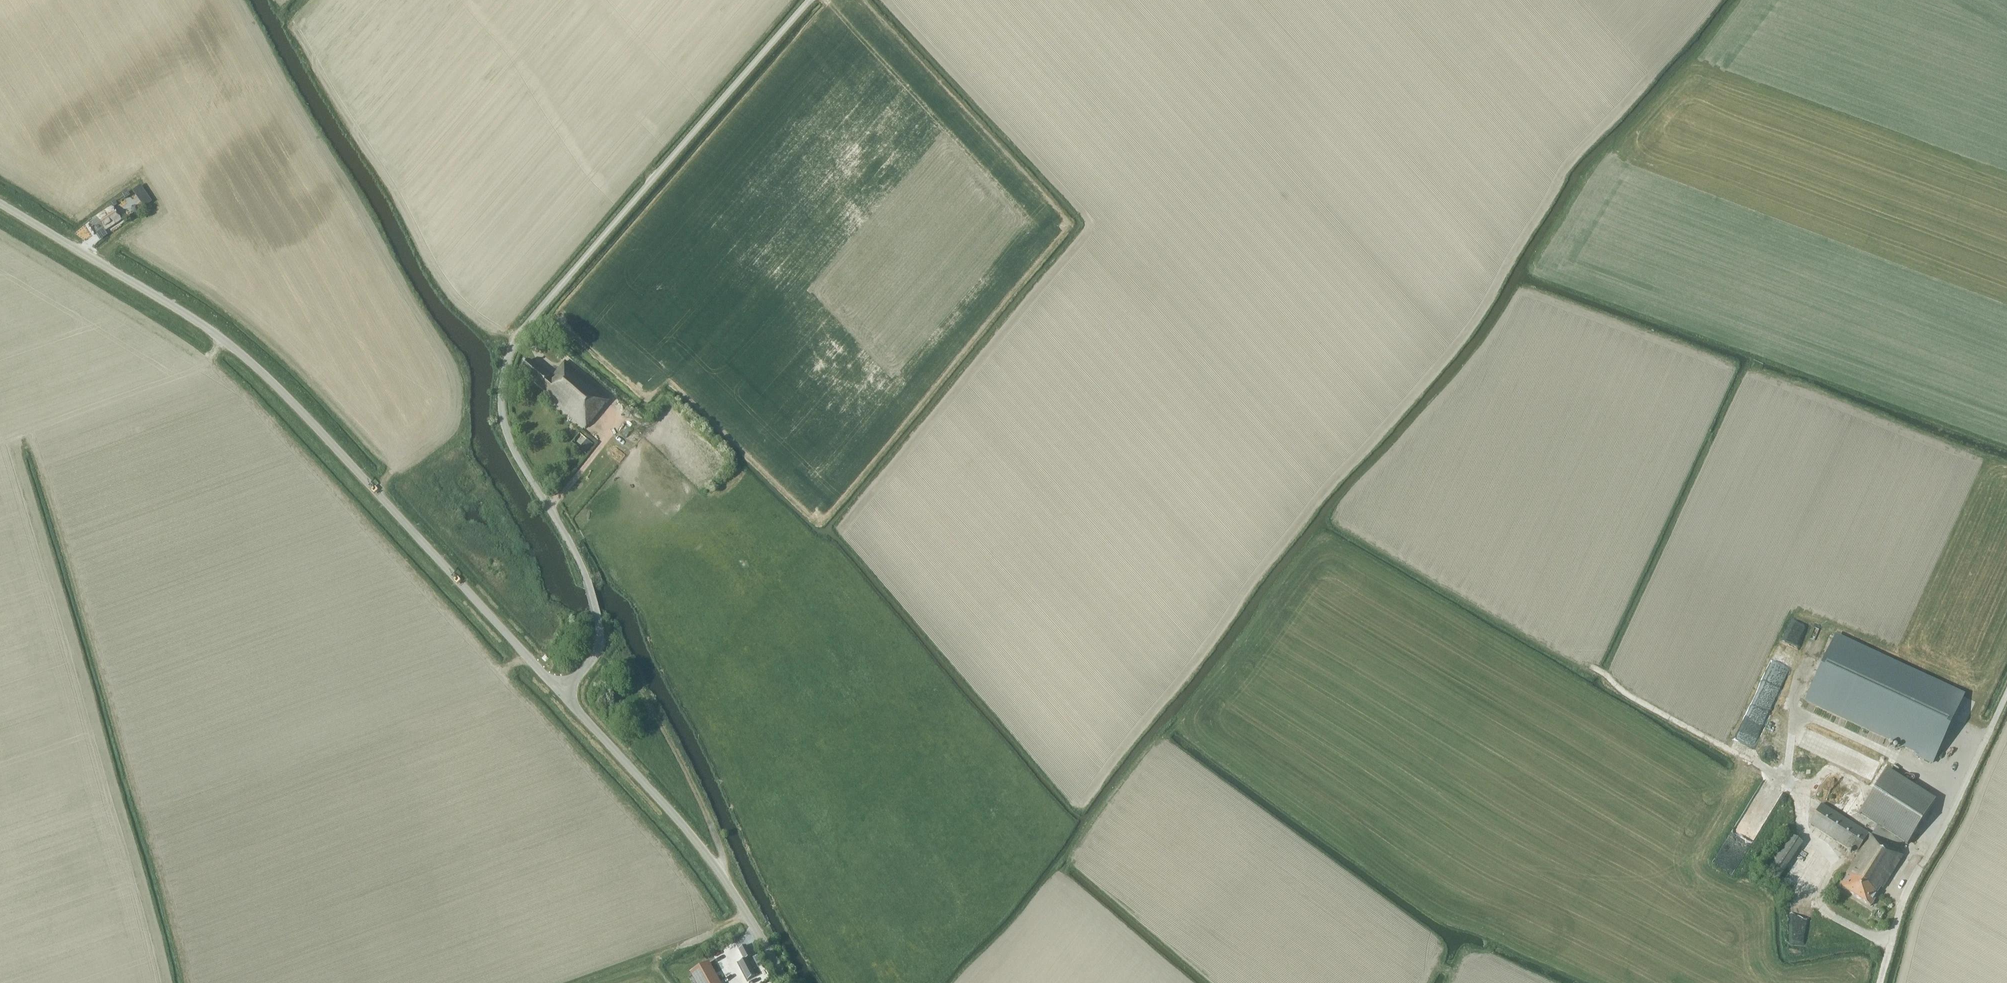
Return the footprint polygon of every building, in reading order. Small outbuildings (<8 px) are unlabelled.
[(142,200),(146,205),(151,202),(147,196),(142,200)] [(112,208),(90,223),(92,225),(89,227),(94,235),(103,229),(105,230),(120,220),(112,208)] [(609,400),(596,388),(565,362),(550,378),(529,360),(520,371),(551,398),(550,399),(585,429),(609,400)] [(585,454),(593,445),(587,440),(579,449),(585,454)] [(1807,701),(1919,753),(1917,757),(1930,764),(1962,695),(1836,637),(1807,701)] [(1751,707),(1772,714),(1778,696),(1757,689),(1751,707)] [(1742,727),(1739,739),(1758,744),(1765,719),(1748,714),(1745,727),(1742,727)] [(1903,856),(1897,852),(1904,842),(1907,844),(1934,801),(1886,771),(1858,814),(1877,826),(1871,836),(1821,804),(1809,824),(1858,855),(1846,875),(1839,887),(1870,906),(1878,894),(1876,893),(1880,887),(1882,889),(1903,856)] [(1803,843),(1787,833),(1762,874),(1777,883),(1803,843)] [(755,975),(746,959),(757,953),(751,942),(738,949),(744,959),(739,962),(748,979),(755,975)] [(715,975),(708,962),(691,972),(692,975),(694,973),(700,982),(720,982),(715,975)]
